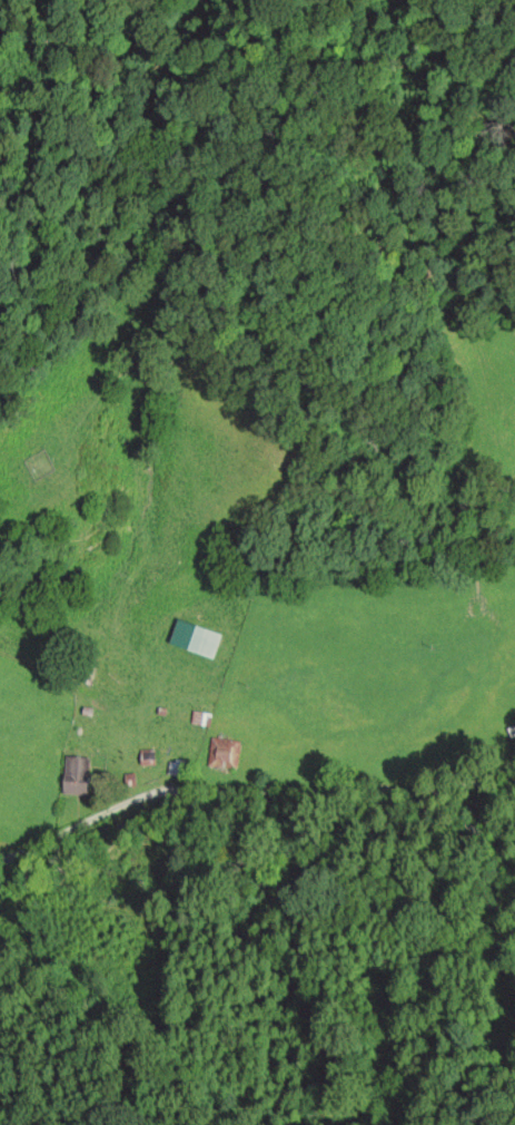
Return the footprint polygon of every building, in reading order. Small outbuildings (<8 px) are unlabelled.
[(215,661),(224,636),(182,621),(173,645),(215,661)] [(242,743),(213,738),(208,768),(237,774),(242,743)] [(91,758),(66,758),(66,797),(91,797),(91,758)]
